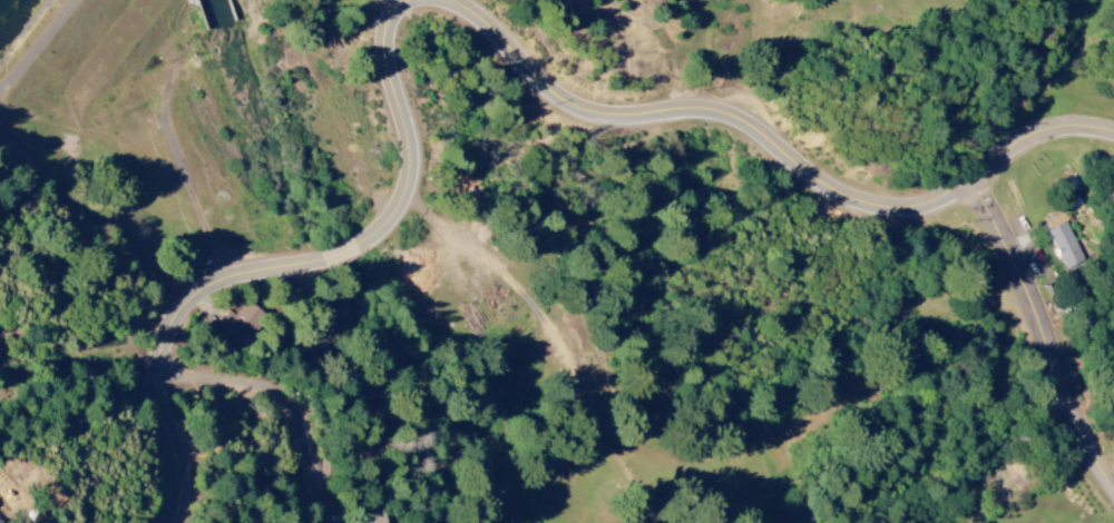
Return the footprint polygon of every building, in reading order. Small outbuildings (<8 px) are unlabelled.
[(1084,261),(1062,213),(1042,223),(1065,270),(1084,261)] [(213,327),(237,352),(270,319),(249,298),(231,315),(228,312),(213,327)]
